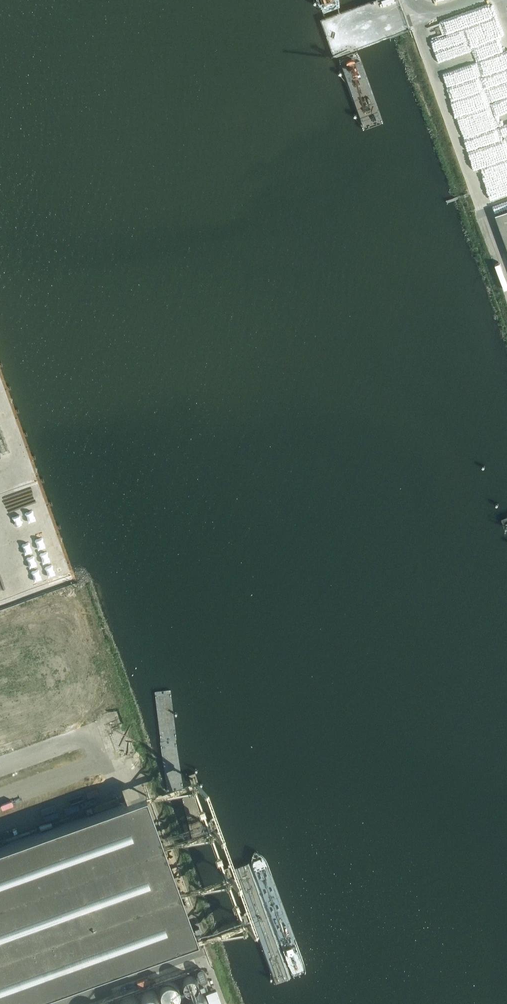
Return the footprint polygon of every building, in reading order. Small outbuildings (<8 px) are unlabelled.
[(490,107),(488,108),(490,108),(491,109),(469,119),(469,137),(467,138),(473,151),(506,135),(506,128),(506,127),(506,32),(501,19),(497,19),(492,9),(485,10),(465,19),(470,29),(431,30),(431,40),(438,40),(438,45),(431,48),(457,103),(488,103),(490,107)] [(496,213),(506,244),(506,209),(496,213)] [(126,717),(109,723),(117,746),(133,740),(126,717)] [(0,847),(0,1003),(15,1003),(175,947),(124,803),(0,847)] [(206,974),(203,966),(202,965),(201,965),(201,964),(200,964),(199,964),(198,965),(197,966),(197,967),(196,967),(196,968),(197,969),(199,976),(200,977),(200,978),(201,978),(202,978),(202,979),(203,979),(203,978),(204,978),(205,978),(205,977),(206,976),(206,975),(206,974)] [(97,984),(87,988),(90,994),(99,990),(97,984)]
